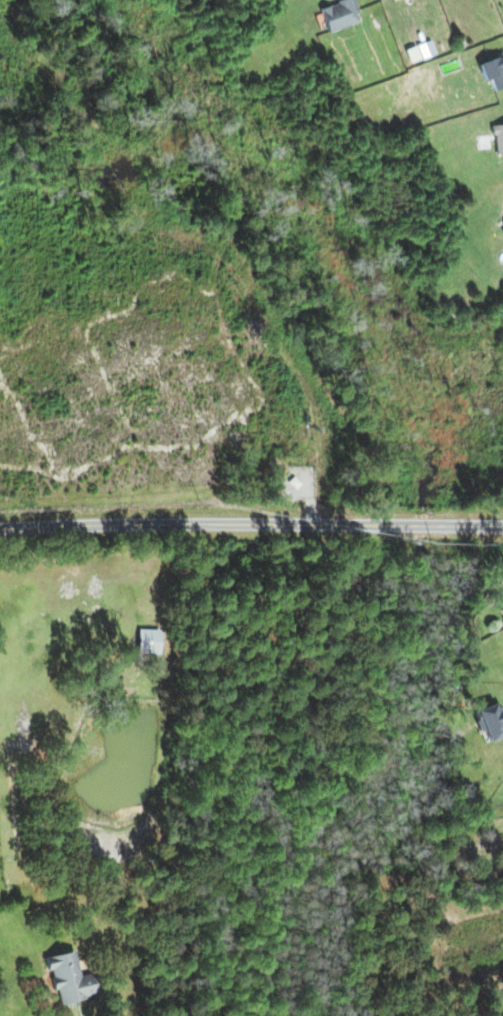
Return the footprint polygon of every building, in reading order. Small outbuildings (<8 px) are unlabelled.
[(359,22),(353,0),(340,0),(318,7),(326,32),(359,22)] [(476,63),(483,81),(488,79),(491,91),(502,87),(502,54),(476,63)] [(491,124),(491,135),(495,134),(495,154),(502,154),(502,124),(491,124)] [(137,653),(158,653),(159,630),(138,629),(137,653)] [(486,742),(502,736),(502,719),(496,702),(474,710),(486,742)] [(47,956),(56,1004),(95,996),(91,973),(78,975),(73,950),(47,956)]
